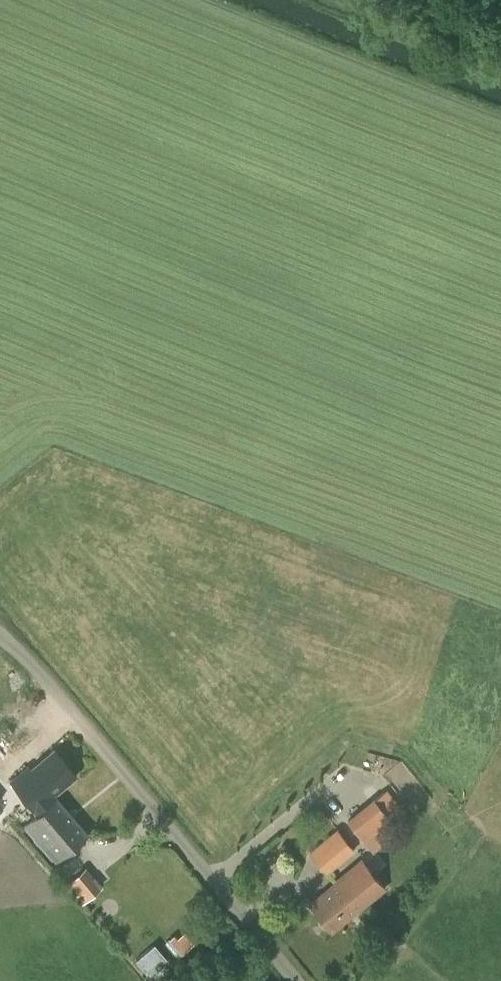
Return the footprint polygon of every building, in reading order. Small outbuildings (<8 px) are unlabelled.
[(27,825),(58,799),(54,795),(77,775),(54,749),(31,770),(28,766),(10,782),(38,814),(26,824),(27,825)] [(343,819),(370,847),(383,834),(377,828),(389,816),(370,795),(343,819)] [(77,820),(58,799),(27,825),(34,832),(37,830),(60,856),(87,832),(77,820)] [(326,874),(355,849),(337,828),(308,852),(326,874)] [(358,911),(385,889),(360,859),(334,880),(335,882),(309,903),(332,930),(357,909),(358,911)] [(102,886),(86,866),(66,883),(82,902),(102,886)] [(194,944),(185,932),(177,938),(174,935),(165,942),(177,957),(194,944)] [(147,975),(167,958),(154,943),(135,960),(147,975)]
